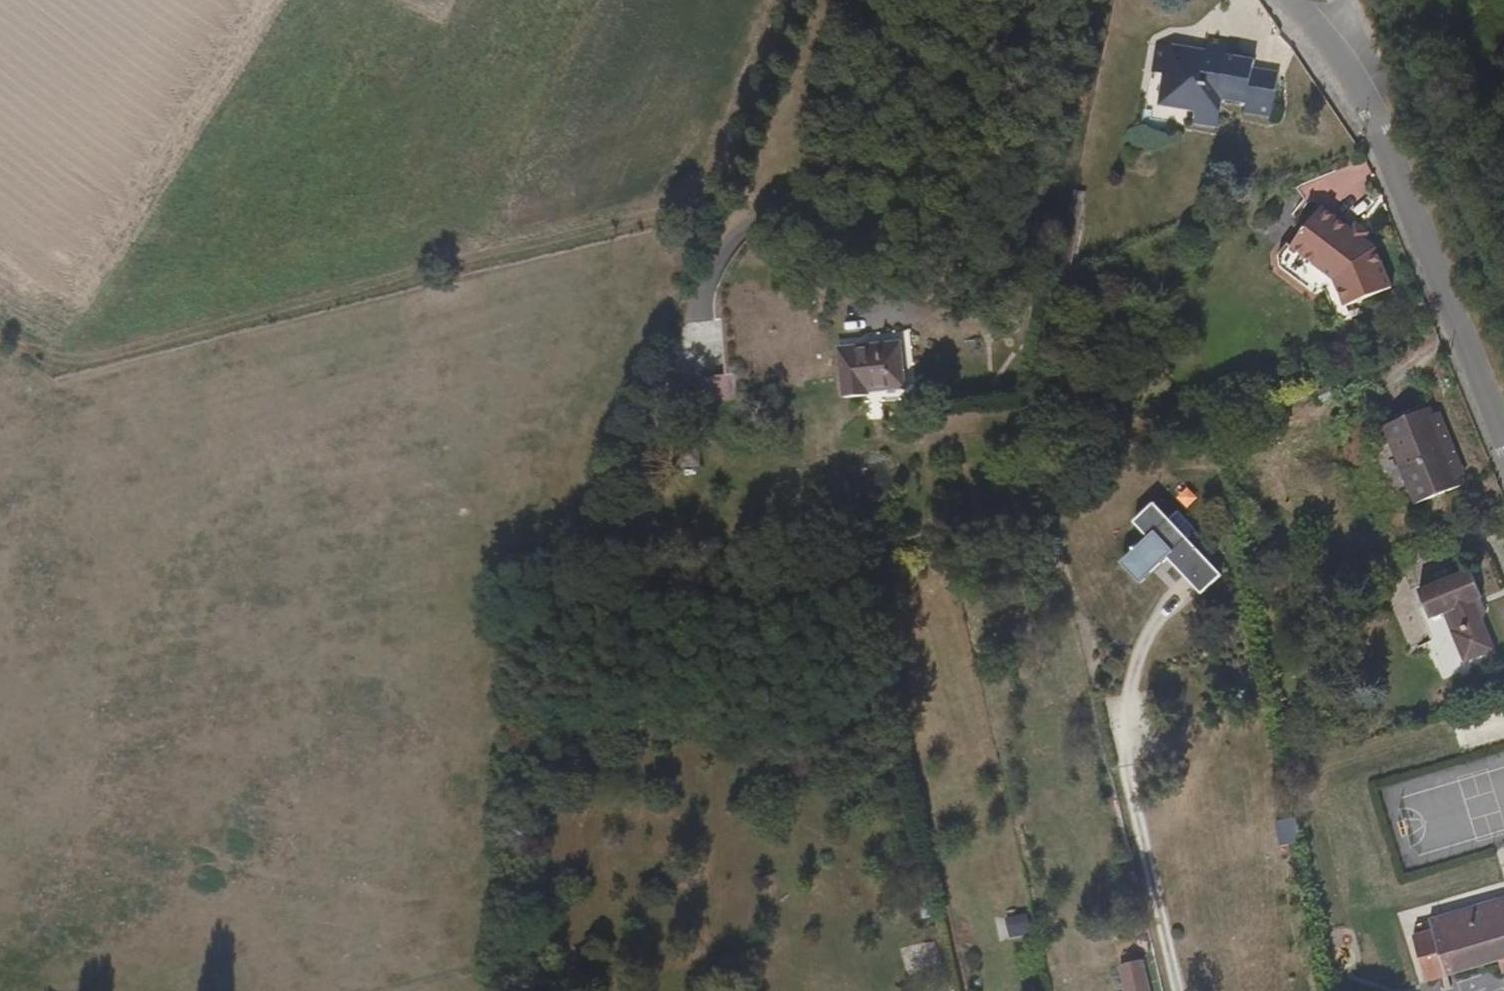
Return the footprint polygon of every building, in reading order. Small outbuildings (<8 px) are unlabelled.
[(1225,73),(1233,75),(1235,57),(1206,52),(1203,68),(1213,71),(1216,67),(1225,69),(1225,73)] [(1242,126),(1269,131),(1275,94),(1250,89),(1250,79),(1233,75),(1225,73),(1225,69),(1216,67),(1213,71),(1203,68),(1201,75),(1183,71),(1184,65),(1154,60),(1148,85),(1157,86),(1167,89),(1162,115),(1191,122),(1189,131),(1186,143),(1214,149),(1220,114),(1244,118),(1242,126)] [(1201,75),(1203,68),(1184,65),(1183,71),(1201,75)] [(1151,123),(1189,131),(1191,122),(1162,115),(1167,89),(1157,86),(1151,123)] [(1268,138),(1269,131),(1242,126),(1241,133),(1268,138)] [(1372,238),(1322,195),(1287,233),(1325,265),(1341,300),(1390,283),(1372,238)] [(1082,218),(1071,216),(1067,232),(1078,234),(1082,218)] [(889,385),(886,347),(821,349),(822,387),(889,385)] [(1456,468),(1431,407),(1428,400),(1382,418),(1415,495),(1460,478),(1456,468)] [(1445,402),(1431,407),(1456,468),(1469,462),(1445,402)] [(1198,594),(1214,577),(1183,544),(1191,534),(1171,515),(1163,522),(1147,507),(1127,527),(1141,544),(1133,553),(1130,549),(1123,555),(1126,559),(1119,567),(1139,587),(1159,567),(1156,563),(1161,558),(1198,594)] [(1480,583),(1468,555),(1415,580),(1428,610),(1420,614),(1427,631),(1447,624),(1459,651),(1491,638),(1470,588),(1480,583)] [(1436,918),(1438,930),(1418,935),(1429,981),(1501,963),(1503,976),(1503,901),(1436,918)]
